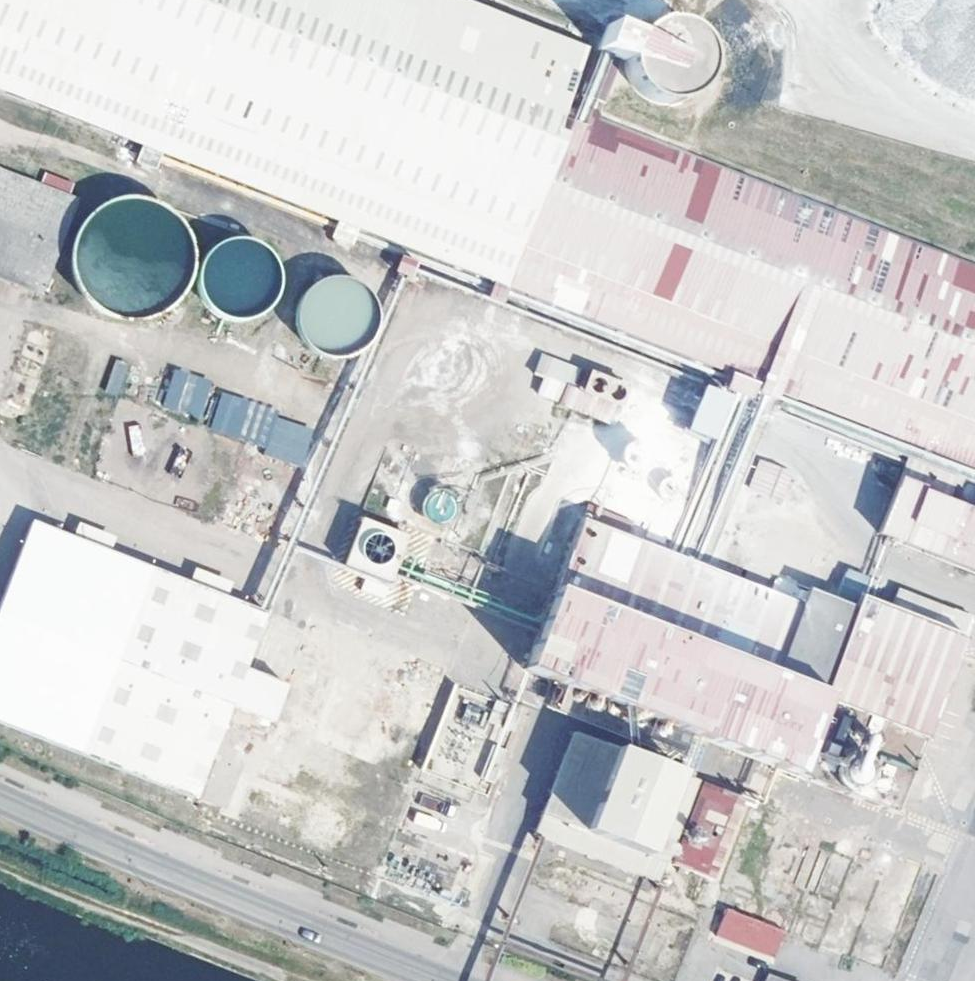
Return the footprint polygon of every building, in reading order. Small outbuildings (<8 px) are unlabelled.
[(138,144),(974,469),(974,263),(603,119),(622,68),(627,70),(630,87),(640,100),(649,107),(660,111),(669,112),(681,109),(692,105),(701,96),(706,85),(709,75),(708,64),(705,54),(700,46),(693,38),(681,32),(668,30),(656,32),(644,38),(638,43),(609,32),(579,109),(572,107),(596,45),(478,0),(0,0),(0,90),(138,144)] [(67,229),(78,197),(70,194),(41,183),(0,167),(0,279),(42,294),(67,229)] [(41,183),(70,194),(74,183),(44,172),(41,183)] [(280,282),(275,248),(242,234),(231,235),(208,225),(195,227),(194,217),(137,193),(99,199),(73,259),(79,295),(140,322),(147,321),(150,338),(159,318),(169,322),(181,320),(183,317),(200,314),(194,326),(207,331),(211,331),(226,337),(236,335),(254,343),(280,282)] [(415,275),(416,258),(401,256),(399,273),(415,275)] [(298,334),(303,343),(310,351),(319,356),(330,359),(340,359),(351,356),(360,351),(368,344),(373,335),(376,324),(376,314),(373,303),(368,294),(361,287),(351,281),(341,278),(330,278),(320,281),(311,286),(303,294),(298,303),(295,313),(295,324),(298,334)] [(626,388),(535,352),(527,372),(536,375),(530,391),(612,423),(626,388)] [(104,391),(120,396),(131,363),(115,358),(104,391)] [(200,420),(214,381),(175,367),(161,406),(200,420)] [(316,422),(219,395),(208,434),(306,461),(316,422)] [(628,442),(619,463),(642,471),(650,451),(628,442)] [(948,499),(958,474),(910,456),(880,532),(974,569),(974,510),(948,499)] [(809,478),(765,460),(752,489),(797,507),(809,478)] [(660,490),(661,496),(663,499),(667,503),(672,504),(675,504),(680,503),(683,501),(685,496),(686,492),(685,488),(684,485),(681,482),(678,480),(674,480),(669,480),(663,484),(660,490)] [(442,524),(454,503),(433,492),(422,513),(442,524)] [(363,513),(344,560),(393,579),(411,531),(363,513)] [(966,636),(890,607),(865,597),(861,606),(808,585),(801,602),(699,563),(680,556),(581,518),(523,668),(564,684),(555,708),(572,714),(682,756),(691,733),(810,777),(839,701),(928,735),(966,636)] [(246,671),(270,611),(265,609),(34,519),(0,606),(0,724),(196,800),(232,707),(246,671)] [(196,568),(192,579),(229,591),(233,580),(196,568)] [(368,573),(362,587),(386,596),(392,582),(368,573)] [(890,607),(966,636),(973,619),(898,589),(890,607)] [(504,703),(496,722),(520,732),(528,712),(504,703)] [(844,716),(829,751),(850,761),(855,748),(863,751),(873,728),(844,716)] [(707,876),(737,795),(705,783),(681,844),(675,842),(700,782),(576,732),(536,834),(660,884),(673,850),(679,853),(674,862),(707,876)] [(754,765),(745,786),(760,792),(769,771),(754,765)] [(785,930),(728,909),(718,935),(774,957),(785,930)]
